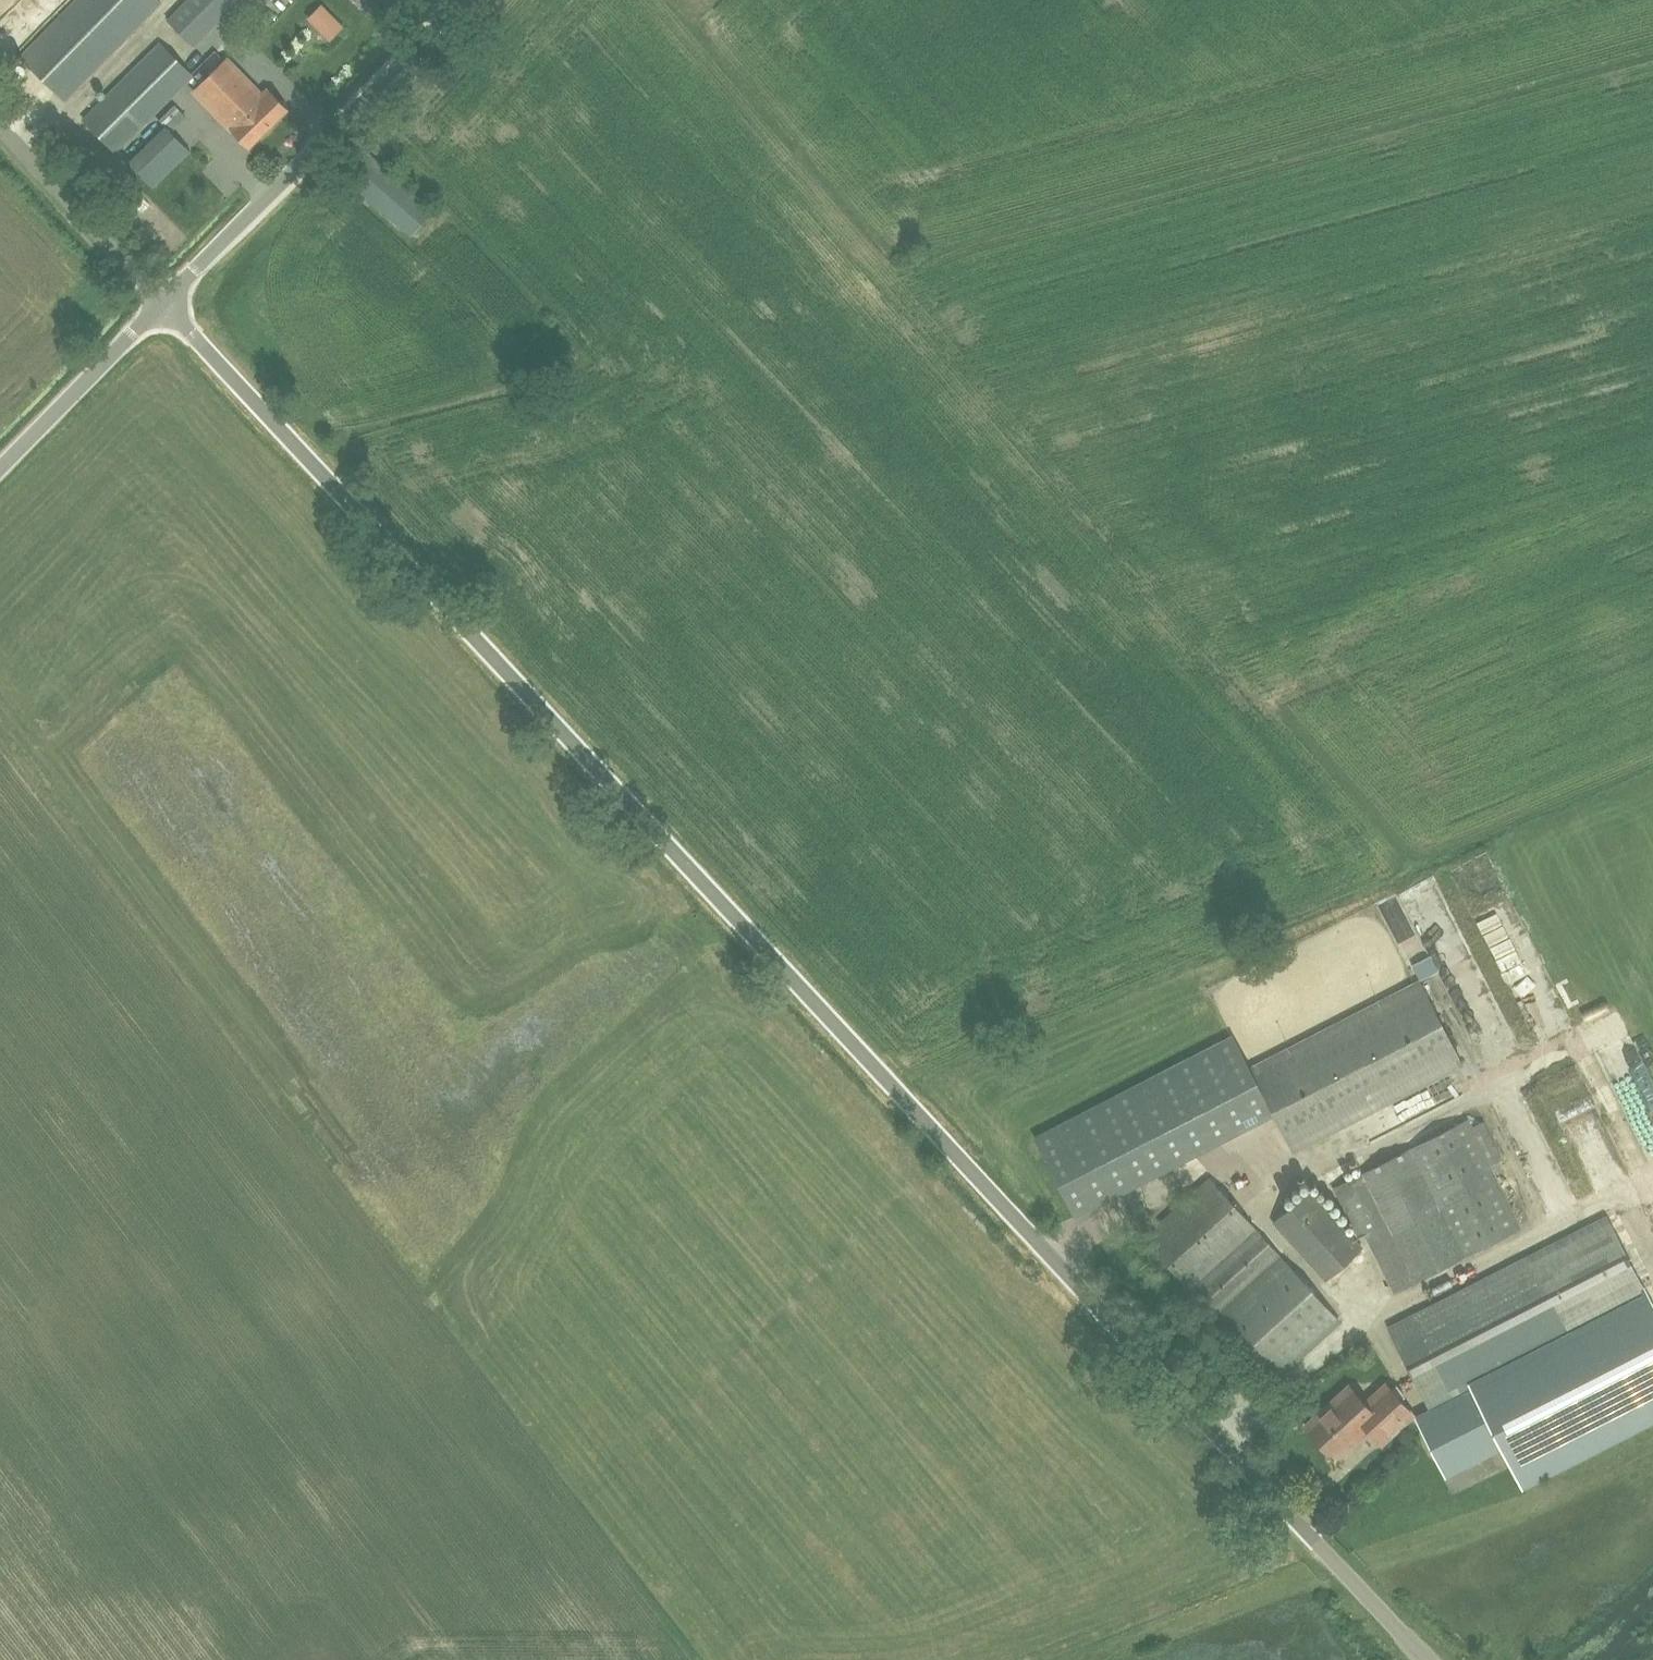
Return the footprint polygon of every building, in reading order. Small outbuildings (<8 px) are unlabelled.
[(48,0),(14,0),(24,9),(13,22),(35,41),(54,19),(41,8),(48,0)] [(159,0),(77,0),(21,57),(65,99),(161,1),(159,0)] [(168,19),(194,46),(240,0),(186,0),(168,19)] [(343,28),(334,18),(325,28),(334,37),(343,28)] [(192,76),(161,44),(83,120),(115,152),(192,76)] [(263,95),(228,59),(195,91),(249,147),(288,109),(269,90),(263,95)] [(192,151),(176,137),(165,127),(131,160),(129,161),(154,188),(192,151)] [(368,152),(345,178),(411,237),(434,211),(368,152)] [(1254,1067),(1268,1094),(1296,1149),(1459,1066),(1417,984),(1254,1067)] [(1601,1008),(1621,998),(1617,989),(1597,999),(1601,1008)] [(1272,1114),(1232,1037),(1036,1138),(1076,1215),(1272,1114)] [(1629,1046),(1606,1055),(1616,1081),(1639,1072),(1629,1046)] [(1393,1293),(1522,1228),(1468,1119),(1333,1188),(1359,1238),(1364,1235),(1393,1293)] [(1341,1320),(1210,1178),(1145,1238),(1276,1380),(1341,1320)] [(1563,1178),(1544,1183),(1546,1194),(1566,1189),(1563,1178)] [(1327,1279),(1362,1246),(1309,1188),(1274,1221),(1327,1279)] [(1389,1328),(1430,1409),(1433,1414),(1432,1414),(1431,1417),(1428,1427),(1429,1437),(1433,1447),(1439,1455),(1448,1460),(1458,1463),(1468,1463),(1501,1446),(1522,1486),(1652,1419),(1652,1308),(1607,1217),(1389,1328)] [(1306,1427),(1334,1458),(1367,1428),(1380,1442),(1412,1414),(1387,1386),(1366,1405),(1350,1388),(1306,1427)]
